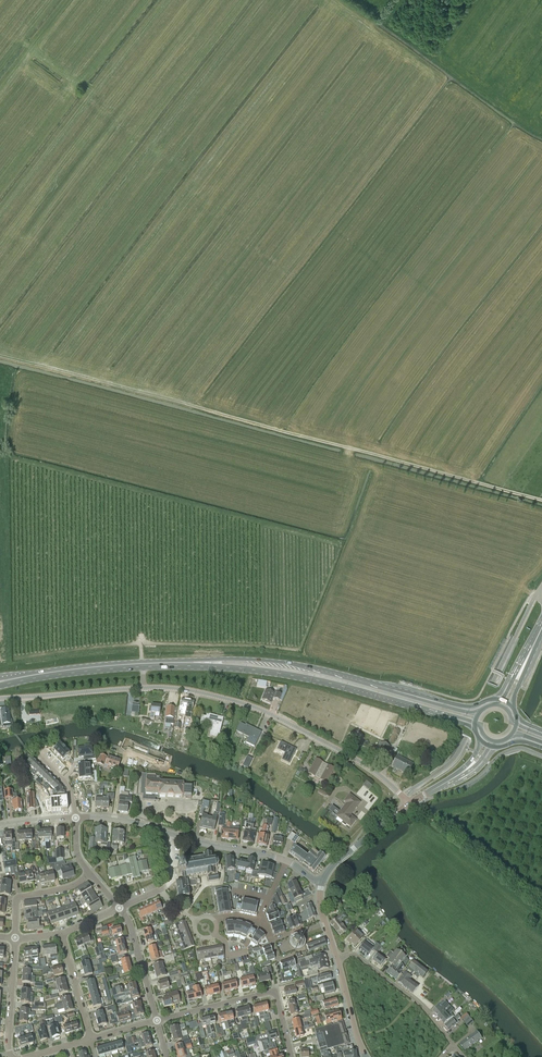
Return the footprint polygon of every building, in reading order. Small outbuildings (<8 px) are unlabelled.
[(274,694),(266,690),(262,700),(270,703),(273,698),(282,701),(286,692),(286,691),(283,690),(282,694),(277,692),(277,693),(274,692),(274,694)] [(194,701),(188,700),(186,708),(185,717),(191,718),(193,709),(192,709),(194,701)] [(151,705),(151,709),(150,709),(149,709),(149,711),(150,712),(151,712),(150,719),(154,719),(155,713),(160,713),(160,706),(151,705)] [(174,708),(167,707),(165,724),(173,724),(174,708)] [(7,724),(12,724),(12,720),(10,720),(9,709),(1,710),(3,721),(6,721),(7,724)] [(213,724),(211,731),(210,731),(209,736),(219,738),(220,734),(220,733),(223,718),(206,714),(206,716),(202,715),(200,723),(204,724),(205,722),(213,724)] [(261,732),(246,724),(242,732),(250,736),(246,743),(254,747),(261,732)] [(394,728),(389,742),(393,744),(394,741),(395,741),(397,736),(398,735),(399,735),(400,731),(394,728)] [(281,742),(277,749),(285,753),(281,760),(289,764),(296,749),(281,742)] [(384,756),(389,747),(381,743),(376,752),(375,751),(371,759),(382,764),(386,757),(384,756)] [(60,744),(53,751),(63,760),(69,754),(60,744)] [(85,747),(78,748),(79,757),(83,757),(83,758),(85,757),(85,760),(84,760),(84,761),(96,759),(95,752),(92,752),(91,746),(90,747),(89,745),(84,746),(85,747)] [(114,767),(118,769),(121,760),(109,756),(108,756),(107,758),(107,757),(100,755),(96,764),(103,766),(113,769),(114,767)] [(408,775),(414,764),(406,760),(397,755),(392,767),(408,775)] [(32,767),(37,762),(32,757),(27,762),(29,764),(28,764),(32,767)] [(322,762),(316,759),(308,773),(314,776),(316,773),(322,776),(320,779),(327,783),(334,769),(328,765),(327,767),(322,764),(322,762)] [(32,767),(34,770),(31,773),(34,776),(37,773),(36,772),(41,767),(37,762),(32,767)] [(37,773),(37,772),(44,779),(49,774),(41,767),(36,772),(37,773)] [(51,786),(56,781),(49,774),(44,779),(51,786)] [(156,775),(142,774),(142,777),(142,781),(142,785),(141,785),(142,785),(142,789),(141,789),(142,789),(141,793),(141,795),(143,795),(143,796),(142,800),(144,800),(154,800),(155,797),(159,798),(159,796),(183,797),(183,796),(190,796),(190,798),(192,798),(192,796),(191,796),(192,787),(194,788),(195,783),(184,783),(162,782),(163,777),(156,777),(156,775)] [(366,780),(362,785),(369,790),(372,785),(366,780)] [(51,786),(55,789),(62,786),(56,781),(51,786)] [(64,794),(65,794),(62,786),(55,789),(56,793),(53,794),(54,795),(64,794)] [(129,793),(124,793),(124,788),(120,787),(119,796),(120,796),(118,812),(127,813),(128,802),(132,802),(132,797),(128,797),(129,793)] [(14,811),(22,810),(21,800),(17,800),(17,799),(16,794),(13,794),(12,790),(4,791),(5,799),(13,798),(13,801),(12,801),(12,807),(13,807),(14,811)] [(37,794),(41,809),(48,807),(44,792),(37,794)] [(35,808),(38,807),(36,802),(34,802),(34,793),(26,794),(27,810),(31,809),(31,810),(33,810),(34,809),(35,809),(35,808)] [(102,799),(102,808),(103,808),(104,809),(106,809),(107,808),(108,808),(109,799),(114,799),(114,794),(106,794),(106,798),(102,798),(102,799)] [(356,820),(350,815),(360,803),(350,794),(344,802),(346,804),(336,816),(343,822),(342,823),(345,826),(347,824),(350,827),(356,820)] [(48,811),(68,809),(67,798),(47,800),(48,811)] [(203,800),(200,814),(203,815),(205,807),(208,808),(210,802),(203,800)] [(214,813),(213,817),(213,819),(210,818),(207,829),(214,830),(217,814),(214,813)] [(200,827),(207,829),(210,818),(207,817),(207,816),(203,815),(200,827)] [(243,827),(245,828),(243,841),(248,842),(252,822),(253,818),(249,818),(248,822),(243,821),(243,827)] [(267,818),(267,819),(264,819),(263,821),(263,822),(263,825),(262,834),(259,834),(257,844),(262,845),(266,827),(268,819),(267,818)] [(268,832),(269,826),(271,826),(272,819),(268,819),(266,827),(262,845),(267,846),(269,836),(269,835),(268,833),(268,832)] [(229,827),(228,840),(230,841),(230,840),(234,840),(234,841),(236,841),(237,840),(238,840),(239,832),(230,831),(230,828),(231,828),(232,823),(227,822),(227,827),(228,827),(229,827)] [(105,846),(105,843),(106,843),(107,828),(96,828),(95,838),(90,838),(89,851),(96,851),(96,843),(101,843),(100,846),(105,846)] [(56,841),(60,841),(60,838),(64,838),(64,829),(57,829),(57,838),(54,838),(55,846),(56,846),(56,841)] [(113,843),(124,844),(125,832),(114,831),(113,843)] [(16,851),(15,843),(15,839),(12,839),(11,832),(4,833),(4,842),(5,846),(12,845),(12,851),(16,851)] [(291,832),(287,838),(295,843),(299,836),(291,832)] [(276,844),(282,846),(283,839),(275,837),(273,845),(276,846),(276,844)] [(309,855),(295,845),(289,853),(302,863),(303,863),(314,872),(320,864),(309,855)] [(313,849),(309,855),(320,864),(326,857),(319,852),(318,854),(313,849)] [(198,879),(197,877),(198,876),(198,875),(202,875),(202,876),(203,876),(203,874),(207,874),(207,876),(207,877),(208,876),(209,882),(219,880),(218,875),(217,871),(222,870),(221,865),(219,865),(218,865),(218,862),(218,861),(215,860),(215,859),(214,859),(212,860),(211,854),(212,853),(211,853),(210,854),(204,855),(203,854),(204,855),(204,857),(200,858),(200,857),(199,857),(199,858),(195,858),(195,857),(194,857),(194,858),(190,859),(190,858),(189,858),(189,859),(185,860),(185,859),(184,859),(184,860),(181,861),(180,860),(181,861),(180,863),(179,864),(179,866),(178,866),(179,874),(182,873),(183,882),(176,883),(178,898),(190,896),(188,887),(197,886),(197,885),(201,884),(200,879),(198,879)] [(132,874),(133,878),(140,876),(139,873),(137,863),(135,857),(128,859),(130,864),(132,874)] [(234,870),(236,870),(238,861),(233,860),(233,858),(226,858),(227,870),(234,870)] [(251,877),(255,878),(256,871),(253,870),(255,860),(248,859),(247,863),(246,871),(252,872),(251,877)] [(145,860),(137,863),(139,873),(148,871),(145,860)] [(246,871),(247,863),(238,861),(236,870),(237,870),(237,868),(246,869),(246,871)] [(56,864),(55,864),(56,870),(56,872),(61,871),(64,879),(67,878),(67,879),(71,878),(71,877),(74,876),(71,865),(61,869),(59,863),(56,864)] [(258,876),(265,877),(268,864),(264,863),(263,864),(261,864),(259,872),(256,871),(255,878),(258,878),(258,876)] [(130,864),(118,867),(119,872),(122,871),(123,876),(132,874),(130,864)] [(268,864),(265,877),(272,878),(271,881),(273,882),(277,874),(273,873),(274,866),(272,866),(272,865),(268,864)] [(24,871),(25,874),(27,883),(30,882),(31,883),(33,882),(34,882),(33,881),(34,881),(33,876),(36,876),(34,866),(31,867),(32,872),(28,873),(28,870),(24,871)] [(118,867),(109,869),(111,879),(123,876),(122,871),(119,872),(118,867)] [(53,873),(46,874),(48,883),(55,881),(53,873)] [(20,884),(27,883),(25,874),(18,875),(20,884)] [(45,884),(45,883),(48,883),(46,874),(39,875),(41,884),(42,884),(42,885),(44,885),(45,884)] [(1,885),(0,885),(0,888),(1,888),(10,889),(11,882),(2,881),(1,885)] [(81,895),(91,889),(87,882),(74,890),(75,893),(79,891),(81,895)] [(295,882),(291,884),(288,885),(291,892),(296,890),(299,889),(296,882),(295,882)] [(219,915),(233,913),(229,892),(230,891),(229,886),(228,886),(215,888),(215,892),(216,892),(216,893),(218,892),(218,895),(216,895),(217,900),(219,900),(219,902),(218,903),(217,902),(219,912),(221,911),(221,914),(219,914),(219,915)] [(9,896),(10,889),(1,888),(0,895),(9,896)] [(95,895),(91,889),(81,895),(83,899),(80,901),(81,903),(95,895)] [(302,896),(299,889),(296,890),(291,892),(294,900),(296,902),(303,899),(301,896),(302,896)] [(99,901),(95,895),(81,903),(82,905),(86,903),(88,907),(99,901)] [(24,901),(25,909),(37,907),(36,903),(40,902),(40,899),(24,901)] [(240,913),(256,916),(258,911),(257,911),(256,911),(258,903),(257,903),(257,905),(254,904),(255,902),(246,900),(246,901),(246,902),(243,902),(243,900),(243,899),(242,902),(238,901),(236,910),(240,911),(240,913)] [(67,901),(72,917),(79,914),(75,903),(70,905),(69,900),(67,901)] [(65,919),(72,917),(67,901),(64,902),(66,906),(61,908),(65,919)] [(103,907),(99,901),(88,907),(91,911),(88,913),(89,915),(103,907)] [(158,914),(162,913),(165,911),(168,910),(166,906),(163,907),(162,908),(159,901),(154,903),(157,911),(158,914)] [(152,913),(157,911),(154,903),(149,905),(152,913)] [(300,915),(303,922),(316,917),(312,904),(302,908),(304,914),(300,915)] [(58,922),(65,919),(61,908),(57,909),(55,905),(53,906),(58,922)] [(149,905),(144,908),(147,916),(152,913),(149,905)] [(271,912),(266,914),(269,921),(279,918),(287,916),(285,911),(278,914),(277,910),(276,910),(274,905),(269,907),(271,912)] [(58,922),(53,906),(51,907),(52,911),(47,913),(51,924),(58,922)] [(37,912),(37,907),(25,909),(26,916),(42,914),(42,911),(37,912)] [(140,917),(142,922),(140,922),(141,924),(144,924),(143,921),(145,920),(144,917),(147,916),(144,908),(138,910),(142,917),(140,917)] [(347,931),(341,922),(347,917),(343,913),(339,916),(337,918),(330,923),(340,936),(347,931)] [(43,916),(42,914),(26,916),(27,923),(39,922),(38,917),(43,916)] [(298,915),(292,918),(296,928),(302,926),(298,915)] [(371,915),(363,922),(366,926),(374,919),(371,915)] [(287,923),(288,925),(290,930),(296,928),(292,918),(286,920),(287,923)] [(270,924),(272,930),(282,926),(282,925),(280,920),(270,924)] [(175,924),(178,931),(187,927),(185,921),(175,924)] [(241,941),(240,943),(242,944),(244,945),(250,935),(253,936),(255,932),(251,929),(253,927),(244,923),(235,921),(225,922),(226,929),(225,930),(225,929),(226,935),(227,935),(234,935),(240,936),(246,939),(243,942),(241,941)] [(39,922),(27,923),(28,930),(43,928),(43,926),(39,926),(39,922)] [(282,926),(272,930),(274,936),(285,932),(283,927),(282,926)] [(113,936),(122,934),(120,927),(111,929),(108,930),(107,927),(104,928),(101,929),(103,935),(109,934),(111,933),(112,933),(113,936)] [(190,933),(187,927),(178,931),(180,937),(190,933)] [(144,931),(145,938),(153,936),(151,929),(144,931)] [(258,930),(251,942),(256,946),(266,936),(258,930)] [(364,937),(357,930),(347,940),(350,943),(351,942),(355,946),(364,937)] [(192,940),(190,933),(180,937),(182,943),(192,940)] [(81,937),(84,945),(93,941),(91,937),(89,938),(87,935),(81,937)] [(153,936),(145,938),(147,944),(158,941),(156,935),(153,936)] [(84,945),(81,937),(75,940),(78,948),(82,946),(83,950),(86,949),(84,945)] [(116,945),(110,947),(111,950),(125,946),(123,939),(119,941),(118,940),(115,940),(116,945)] [(302,945),(302,943),(302,941),(301,940),(300,939),(298,939),(297,939),(295,939),(294,940),(293,941),(292,943),(292,944),(293,946),(294,947),(295,948),(296,948),(298,949),(299,948),(301,947),(302,946),(302,945)] [(310,954),(309,952),(326,946),(324,939),(307,945),(309,950),(300,953),(301,957),(307,954),(310,954)] [(194,946),(192,940),(182,943),(185,950),(194,946)] [(378,948),(379,945),(376,943),(374,946),(367,940),(365,942),(359,950),(367,956),(372,949),(375,951),(378,948)] [(382,948),(379,945),(378,948),(375,951),(377,953),(372,960),(381,967),(387,960),(378,953),(382,948)] [(48,958),(50,958),(49,946),(42,947),(43,956),(47,956),(48,958)] [(56,961),(55,955),(57,954),(56,946),(49,946),(50,958),(51,963),(52,966),(58,964),(57,960),(56,961)] [(115,952),(118,951),(119,955),(127,953),(125,946),(111,950),(112,955),(115,954),(115,952)] [(149,952),(150,955),(157,953),(156,946),(148,948),(148,949),(148,950),(148,951),(149,952)] [(223,946),(216,947),(218,957),(224,956),(223,948),(223,946)] [(259,951),(261,957),(273,952),(270,946),(263,949),(263,950),(259,951)] [(211,958),(218,957),(216,947),(209,948),(211,958)] [(209,948),(203,949),(205,959),(211,958),(209,948)] [(28,960),(29,963),(25,963),(25,966),(33,967),(32,959),(31,957),(30,949),(24,950),(25,960),(28,960)] [(198,961),(205,959),(203,949),(196,950),(198,961)] [(391,976),(397,969),(405,958),(406,957),(403,955),(405,952),(401,949),(399,952),(397,950),(388,962),(392,965),(386,973),(391,976)] [(157,953),(150,955),(151,958),(150,959),(151,960),(152,961),(159,959),(159,958),(163,957),(161,952),(157,953)] [(263,961),(267,960),(267,962),(275,959),(273,952),(261,957),(263,961)] [(299,960),(301,968),(307,966),(310,965),(310,962),(316,961),(317,966),(323,964),(323,965),(327,964),(327,961),(327,958),(326,958),(325,955),(316,957),(315,955),(311,956),(299,960)] [(397,982),(412,993),(413,994),(419,986),(410,979),(411,977),(414,972),(415,973),(413,976),(417,978),(424,968),(415,961),(417,958),(415,957),(413,960),(414,960),(397,982)] [(45,958),(41,959),(41,961),(42,966),(42,967),(42,968),(48,967),(50,966),(50,964),(46,965),(45,958)] [(287,961),(289,968),(296,966),(293,958),(287,961)] [(404,967),(405,965),(409,961),(405,958),(397,969),(391,976),(396,980),(402,972),(405,968),(404,967)] [(121,961),(123,967),(123,968),(130,965),(129,959),(121,961)] [(81,964),(83,970),(91,968),(89,961),(81,964)] [(290,971),(289,968),(287,961),(280,963),(283,971),(284,973),(290,971)] [(307,968),(308,967),(312,966),(313,970),(309,971),(310,976),(318,973),(318,971),(328,968),(327,964),(323,965),(323,964),(317,966),(316,961),(310,962),(310,965),(307,966),(301,968),(302,971),(308,969),(307,968)] [(153,966),(155,972),(164,970),(162,963),(153,966)] [(117,972),(123,971),(124,974),(132,972),(130,965),(123,968),(123,967),(119,968),(119,969),(116,969),(117,972)] [(269,975),(273,974),(271,966),(263,969),(265,975),(258,976),(260,983),(270,981),(269,975)] [(53,979),(55,978),(54,976),(63,974),(61,967),(50,970),(51,973),(53,973),(54,976),(51,977),(51,980),(53,979)] [(250,973),(246,974),(246,975),(247,978),(249,986),(255,984),(255,981),(256,980),(253,967),(249,968),(250,973)] [(93,974),(91,968),(83,970),(85,977),(93,974)] [(166,976),(164,970),(155,972),(157,979),(166,976)] [(205,988),(207,996),(213,995),(211,987),(209,978),(209,979),(207,971),(198,973),(200,981),(203,980),(202,975),(205,974),(207,981),(206,981),(208,988),(205,988)] [(318,977),(319,982),(331,979),(330,974),(318,977)] [(170,977),(170,980),(167,981),(158,983),(160,991),(169,988),(168,984),(178,981),(179,986),(182,985),(180,978),(179,975),(170,977)] [(242,988),(249,986),(247,978),(240,979),(242,988)] [(55,981),(57,988),(66,985),(64,979),(55,981)] [(307,980),(303,981),(304,986),(305,989),(312,987),(310,979),(307,980)] [(86,982),(88,989),(96,987),(94,980),(86,982)] [(236,981),(229,982),(231,990),(238,989),(236,981)] [(224,992),(231,990),(229,982),(222,984),(224,992)] [(320,988),(323,988),(325,994),(334,992),(332,983),(318,986),(319,989),(321,989),(320,988)] [(125,990),(123,991),(122,987),(111,990),(113,997),(118,995),(124,994),(125,993),(137,990),(135,984),(124,987),(125,990)] [(199,987),(196,988),(195,984),(192,985),(195,999),(202,998),(200,990),(199,987)] [(68,992),(66,985),(57,988),(59,995),(68,992)] [(195,999),(192,985),(188,986),(190,992),(187,993),(189,1002),(193,1001),(192,1000),(195,999)] [(218,985),(211,987),(213,995),(220,993),(218,985)] [(295,986),(284,989),(286,996),(297,994),(295,986)] [(88,989),(90,995),(98,993),(96,987),(88,989)] [(126,996),(131,995),(132,999),(139,997),(137,990),(125,993),(126,996)] [(173,1005),(172,1004),(180,1002),(177,991),(165,994),(166,999),(162,1000),(165,1007),(173,1005)] [(90,995),(92,1001),(99,999),(98,993),(90,995)] [(55,1005),(56,1008),(57,1008),(71,1004),(69,997),(62,1000),(62,1003),(55,1005)] [(325,1001),(323,1001),(325,1010),(338,1006),(336,998),(325,1001)] [(101,1006),(99,999),(92,1001),(93,1008),(101,1006)] [(288,1002),(289,1009),(296,1007),(295,1000),(288,1002)] [(433,1010),(438,1016),(443,1012),(444,1012),(448,1009),(448,1008),(450,1006),(445,1001),(443,1003),(442,1002),(433,1010)] [(142,1008),(140,1002),(129,1005),(130,1007),(127,1008),(127,1009),(128,1012),(129,1012),(142,1008)] [(263,1019),(267,1032),(268,1032),(268,1033),(271,1032),(269,1021),(270,1021),(269,1014),(266,1015),(265,1012),(268,1011),(266,1003),(260,1005),(263,1019)] [(57,1008),(56,1008),(57,1011),(64,1009),(65,1013),(73,1010),(71,1004),(57,1008)] [(260,1020),(263,1019),(260,1005),(253,1006),(255,1014),(259,1013),(260,1020)] [(317,1009),(312,1011),(311,1006),(309,1007),(311,1011),(312,1013),(312,1016),(318,1014),(317,1009)] [(249,1007),(242,1009),(245,1020),(248,1019),(247,1016),(251,1015),(249,1007)] [(298,1014),(296,1007),(289,1009),(291,1015),(298,1014)] [(142,1008),(129,1012),(131,1020),(132,1023),(134,1022),(133,1019),(141,1017),(140,1016),(144,1015),(142,1008)] [(240,1025),(246,1023),(245,1020),(242,1009),(235,1011),(237,1018),(241,1018),(242,1021),(240,1021),(240,1025)] [(443,1012),(438,1016),(445,1023),(454,1015),(448,1009),(444,1012),(443,1012)] [(324,1018),(322,1019),(321,1016),(316,1017),(317,1022),(340,1015),(339,1010),(324,1014),(325,1018),(324,1018)] [(95,1014),(97,1020),(105,1018),(104,1017),(106,1017),(105,1014),(104,1015),(103,1011),(95,1014)] [(110,1016),(111,1022),(112,1025),(131,1020),(129,1012),(128,1012),(121,1014),(117,1015),(116,1011),(112,1012),(113,1015),(110,1016)] [(231,1012),(225,1014),(229,1029),(232,1028),(231,1025),(234,1024),(231,1012)] [(461,1018),(464,1022),(470,1017),(467,1013),(463,1016),(461,1018)] [(222,1028),(219,1028),(221,1033),(222,1037),(225,1036),(223,1031),(226,1030),(229,1030),(229,1029),(225,1014),(218,1015),(221,1025),(222,1024),(222,1028)] [(457,1014),(445,1025),(449,1030),(459,1022),(457,1020),(460,1018),(457,1014)] [(474,1022),(471,1018),(475,1015),(474,1014),(470,1017),(464,1022),(468,1027),(474,1022)] [(323,1022),(326,1021),(327,1024),(342,1020),(340,1015),(317,1022),(318,1025),(323,1023),(323,1022)] [(213,1016),(207,1018),(211,1034),(214,1034),(212,1024),(215,1024),(213,1016)] [(106,1024),(105,1018),(97,1020),(98,1026),(106,1024)] [(198,1027),(199,1030),(201,1038),(205,1037),(203,1029),(203,1027),(205,1026),(208,1035),(211,1034),(207,1018),(200,1020),(201,1023),(197,1024),(198,1027)] [(292,1020),(294,1029),(301,1027),(299,1018),(292,1020)] [(40,1027),(41,1031),(37,1032),(40,1041),(47,1039),(44,1027),(46,1026),(45,1021),(42,1022),(39,1023),(40,1027)] [(70,1024),(69,1021),(66,1022),(67,1025),(63,1027),(65,1034),(72,1032),(70,1024)] [(80,1022),(70,1024),(72,1032),(79,1030),(78,1029),(82,1028),(80,1022)] [(342,1022),(332,1025),(332,1024),(315,1029),(316,1034),(322,1033),(327,1049),(333,1047),(334,1049),(337,1049),(337,1046),(348,1043),(342,1022)] [(170,1028),(171,1035),(182,1032),(182,1029),(185,1028),(184,1024),(177,1026),(170,1028)] [(49,1026),(50,1030),(52,1038),(59,1036),(56,1025),(53,1026),(53,1025),(49,1026)] [(301,1027),(294,1029),(296,1037),(304,1036),(302,1030),(305,1030),(305,1026),(301,1027)] [(268,1033),(270,1039),(280,1037),(278,1032),(278,1030),(271,1032),(268,1033)] [(482,1037),(477,1031),(460,1044),(465,1050),(482,1037)] [(189,1039),(191,1039),(191,1038),(188,1039),(187,1035),(184,1036),(183,1032),(182,1032),(171,1035),(173,1041),(181,1039),(181,1042),(189,1039)] [(274,1056),(274,1053),(272,1049),(272,1046),(270,1039),(268,1033),(268,1032),(267,1032),(267,1033),(255,1036),(257,1041),(256,1041),(260,1053),(268,1051),(269,1051),(270,1056),(275,1056),(274,1056)] [(132,1044),(133,1044),(136,1043),(138,1043),(151,1039),(149,1033),(141,1035),(142,1039),(136,1041),(135,1037),(131,1038),(128,1039),(130,1045),(132,1044)] [(322,1033),(316,1034),(321,1051),(327,1049),(322,1033)] [(20,1047),(27,1045),(24,1037),(24,1034),(21,1035),(22,1038),(18,1039),(20,1047)] [(31,1035),(24,1037),(27,1045),(33,1043),(31,1035)] [(252,1038),(246,1040),(248,1047),(254,1045),(252,1038)] [(151,1039),(138,1043),(139,1045),(141,1044),(142,1048),(152,1045),(151,1039)] [(191,1043),(189,1039),(181,1042),(182,1044),(175,1046),(174,1047),(175,1050),(176,1050),(176,1053),(189,1049),(192,1048),(191,1043)] [(121,1041),(115,1043),(117,1051),(124,1049),(121,1041)] [(115,1043),(109,1045),(111,1052),(117,1051),(115,1043)] [(109,1045),(103,1046),(105,1054),(111,1052),(109,1045)] [(98,1056),(105,1054),(103,1046),(96,1048),(98,1056)] [(342,1052),(343,1052),(344,1056),(357,1056),(356,1056),(356,1052),(355,1052),(353,1052),(352,1046),(347,1048),(347,1046),(346,1046),(341,1048),(342,1049),(342,1052)] [(189,1049),(176,1053),(177,1055),(176,1056),(191,1056),(189,1049)] [(309,1053),(313,1052),(313,1049),(308,1050),(308,1049),(304,1049),(304,1050),(301,1051),(301,1056),(309,1056),(309,1053)]
